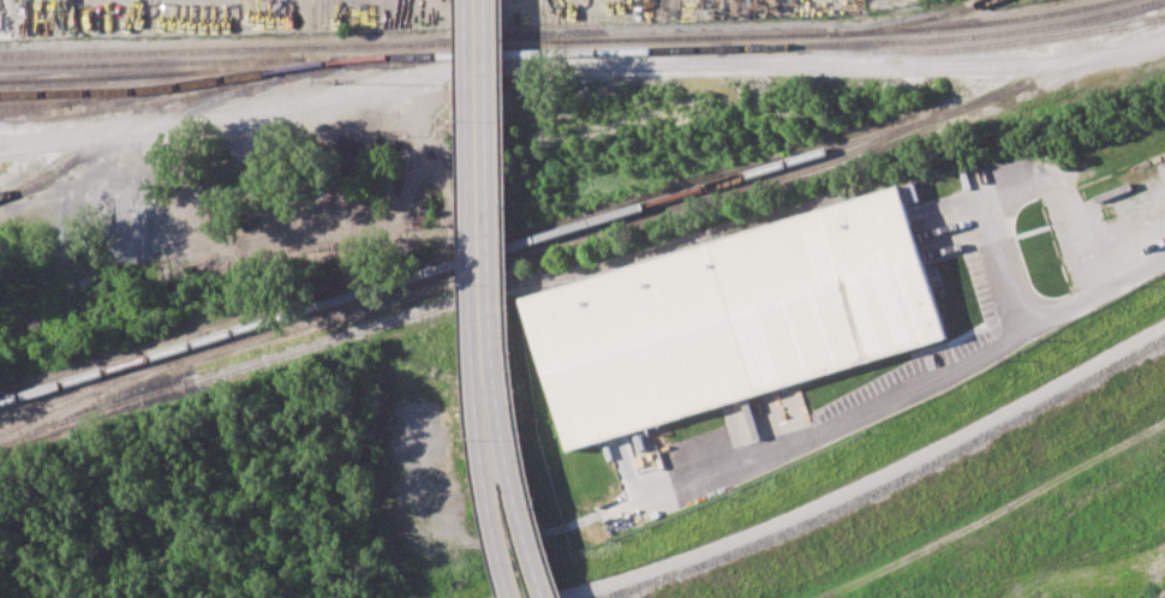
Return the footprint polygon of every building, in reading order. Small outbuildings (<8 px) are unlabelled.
[(526,301),(909,190),(952,337),(569,449),(526,301)]
